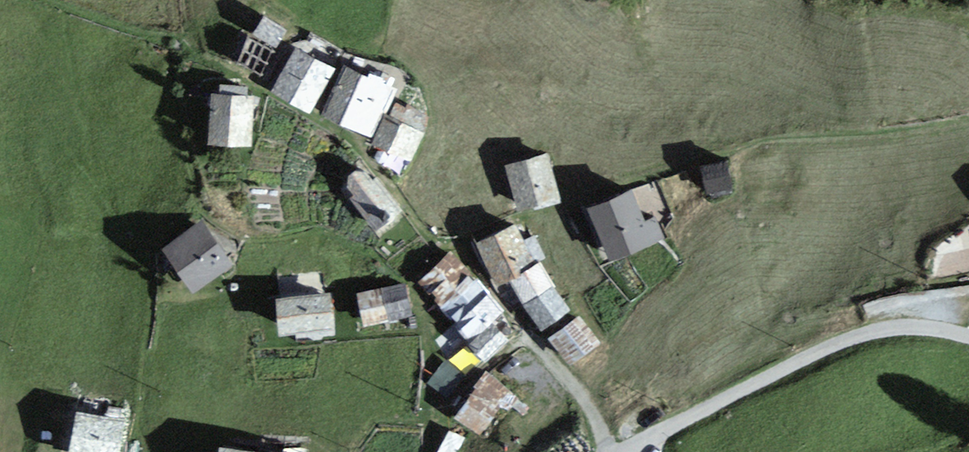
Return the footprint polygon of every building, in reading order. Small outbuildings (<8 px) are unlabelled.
[(263,16),(253,34),(278,47),(287,30),(263,16)] [(273,53),(250,41),(238,63),(261,75),(273,53)] [(334,68),(297,49),(276,91),(313,110),(334,68)] [(393,88),(345,68),(325,115),(373,135),(393,88)] [(254,96),(215,93),(210,141),(250,144),(254,96)] [(425,130),(389,113),(375,140),(412,158),(425,130)] [(550,155),(510,165),(521,210),(562,200),(550,155)] [(727,163),(700,169),(708,203),(735,197),(727,163)] [(367,165),(344,183),(378,228),(402,211),(367,165)] [(634,193),(594,208),(613,258),(653,242),(634,193)] [(232,265),(204,221),(166,244),(194,289),(232,265)] [(483,244),(500,283),(511,278),(542,262),(523,225),(483,244)] [(444,260),(421,282),(456,324),(440,340),(456,360),(473,345),(486,360),(512,338),(497,319),(506,309),(486,294),(444,260)] [(542,262),(511,278),(524,303),(531,300),(550,290),(555,287),(542,262)] [(404,286),(359,294),(365,325),(410,316),(404,286)] [(550,290),(531,300),(546,328),(565,318),(550,290)] [(331,293),(278,297),(280,332),(333,328),(331,293)] [(580,315),(550,337),(571,366),(601,344),(580,315)] [(460,418),(482,434),(511,396),(489,379),(460,418)] [(93,422),(87,451),(120,451),(124,427),(93,422)]
